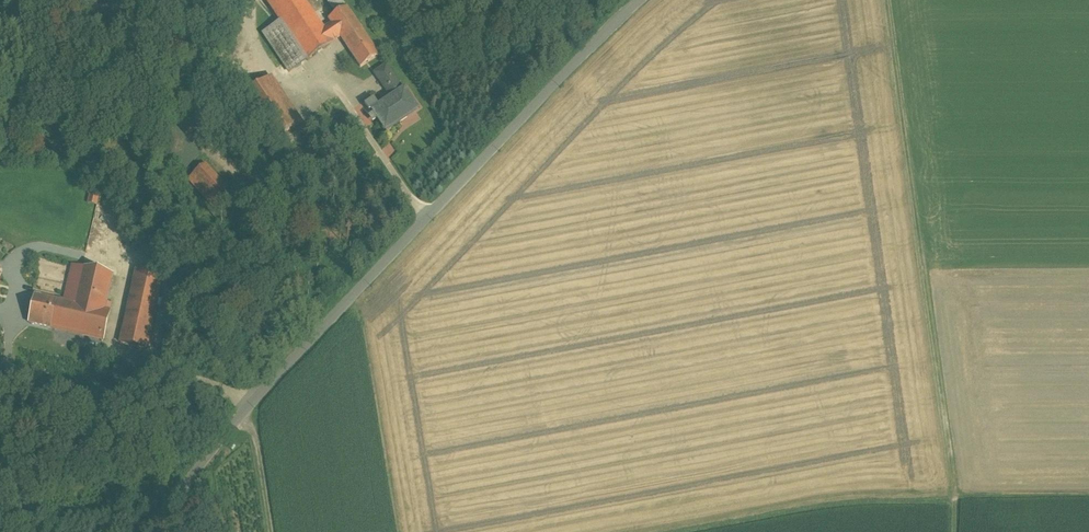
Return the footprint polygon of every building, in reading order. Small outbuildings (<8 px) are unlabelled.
[(311,0),(271,0),(306,51),(333,33),(311,0)] [(349,0),(319,0),(317,1),(357,60),(379,46),(349,0)] [(300,110),(269,64),(241,82),(272,128),(300,110)] [(399,94),(383,69),(347,92),(364,118),(399,94)] [(163,138),(172,130),(166,125),(156,135),(171,150),(173,148),(163,138)] [(202,163),(184,180),(211,209),(230,191),(202,163)] [(89,204),(97,205),(98,192),(91,191),(89,204)] [(170,265),(136,257),(120,330),(154,338),(170,265)] [(32,317),(61,323),(103,331),(116,267),(74,259),(67,292),(37,287),(32,317)]
